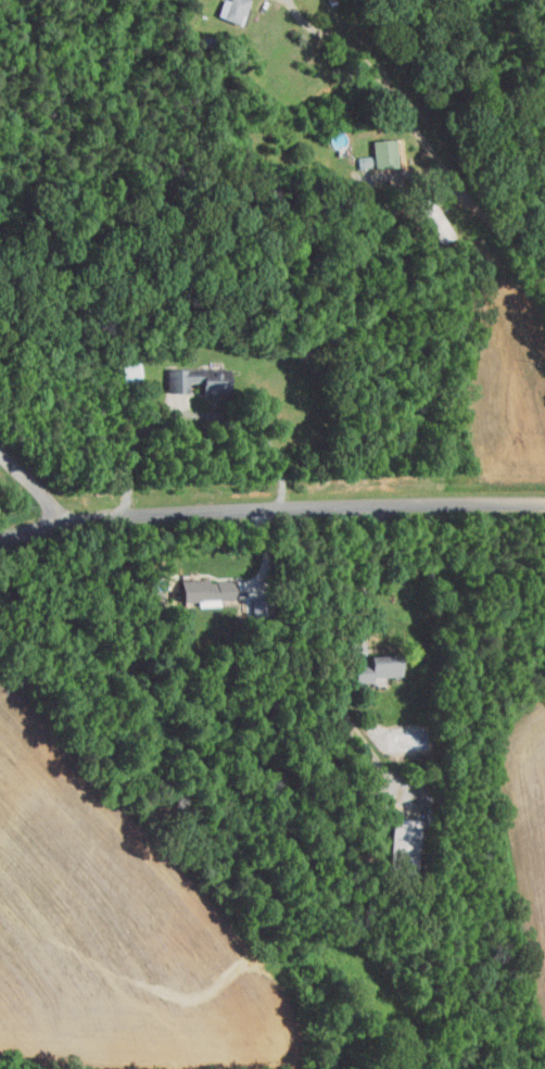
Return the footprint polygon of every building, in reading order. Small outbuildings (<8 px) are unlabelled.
[(222,0),(220,0),(215,18),(239,25),(246,0),(227,0),(227,1),(222,0)] [(199,393),(225,394),(225,369),(165,369),(165,392),(187,392),(187,382),(199,382),(199,393)] [(232,579),(175,581),(175,601),(191,601),(191,607),(216,606),(216,600),(233,599),(232,579)] [(384,677),(397,676),(395,660),(350,664),(352,687),(385,683),(384,677)] [(415,819),(387,818),(385,869),(413,871),(415,819)]
